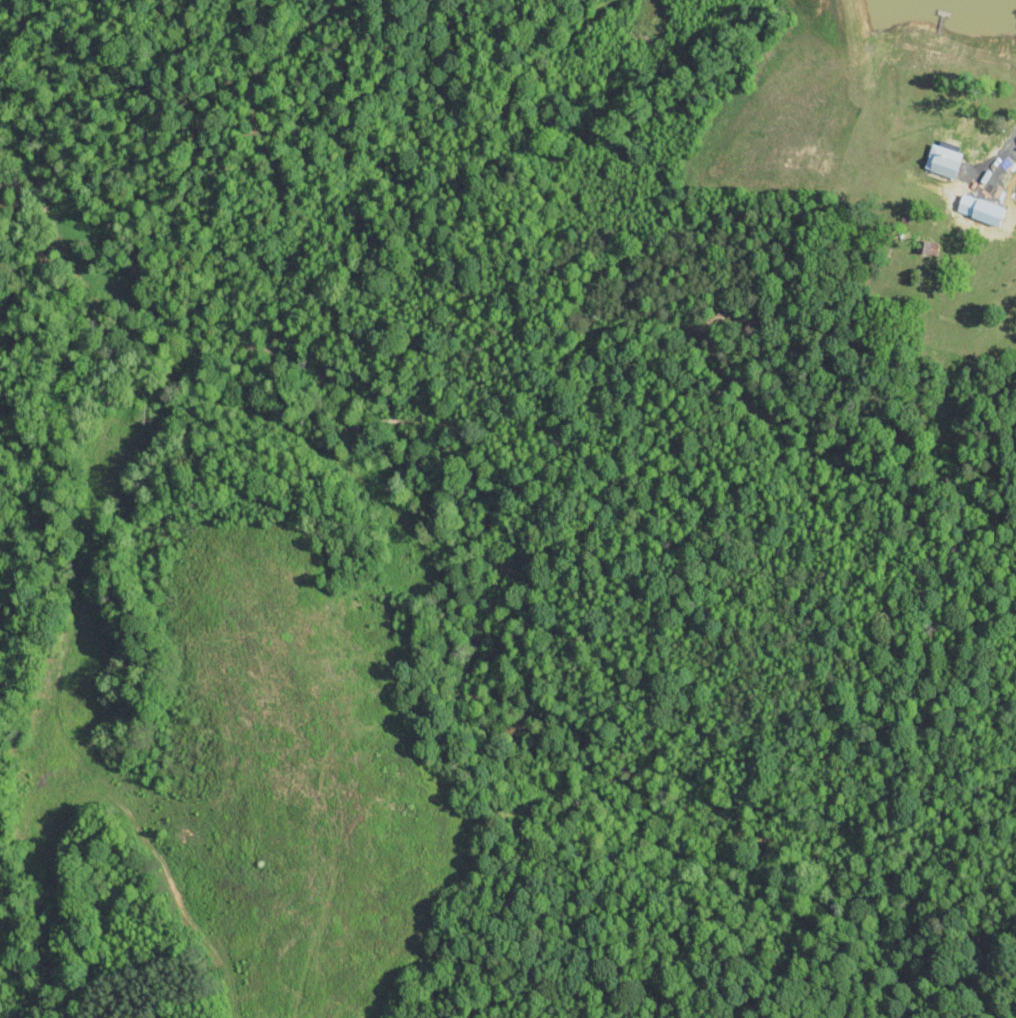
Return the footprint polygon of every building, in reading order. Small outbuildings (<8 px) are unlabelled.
[(921,168),(951,176),(958,150),(928,142),(921,168)]
